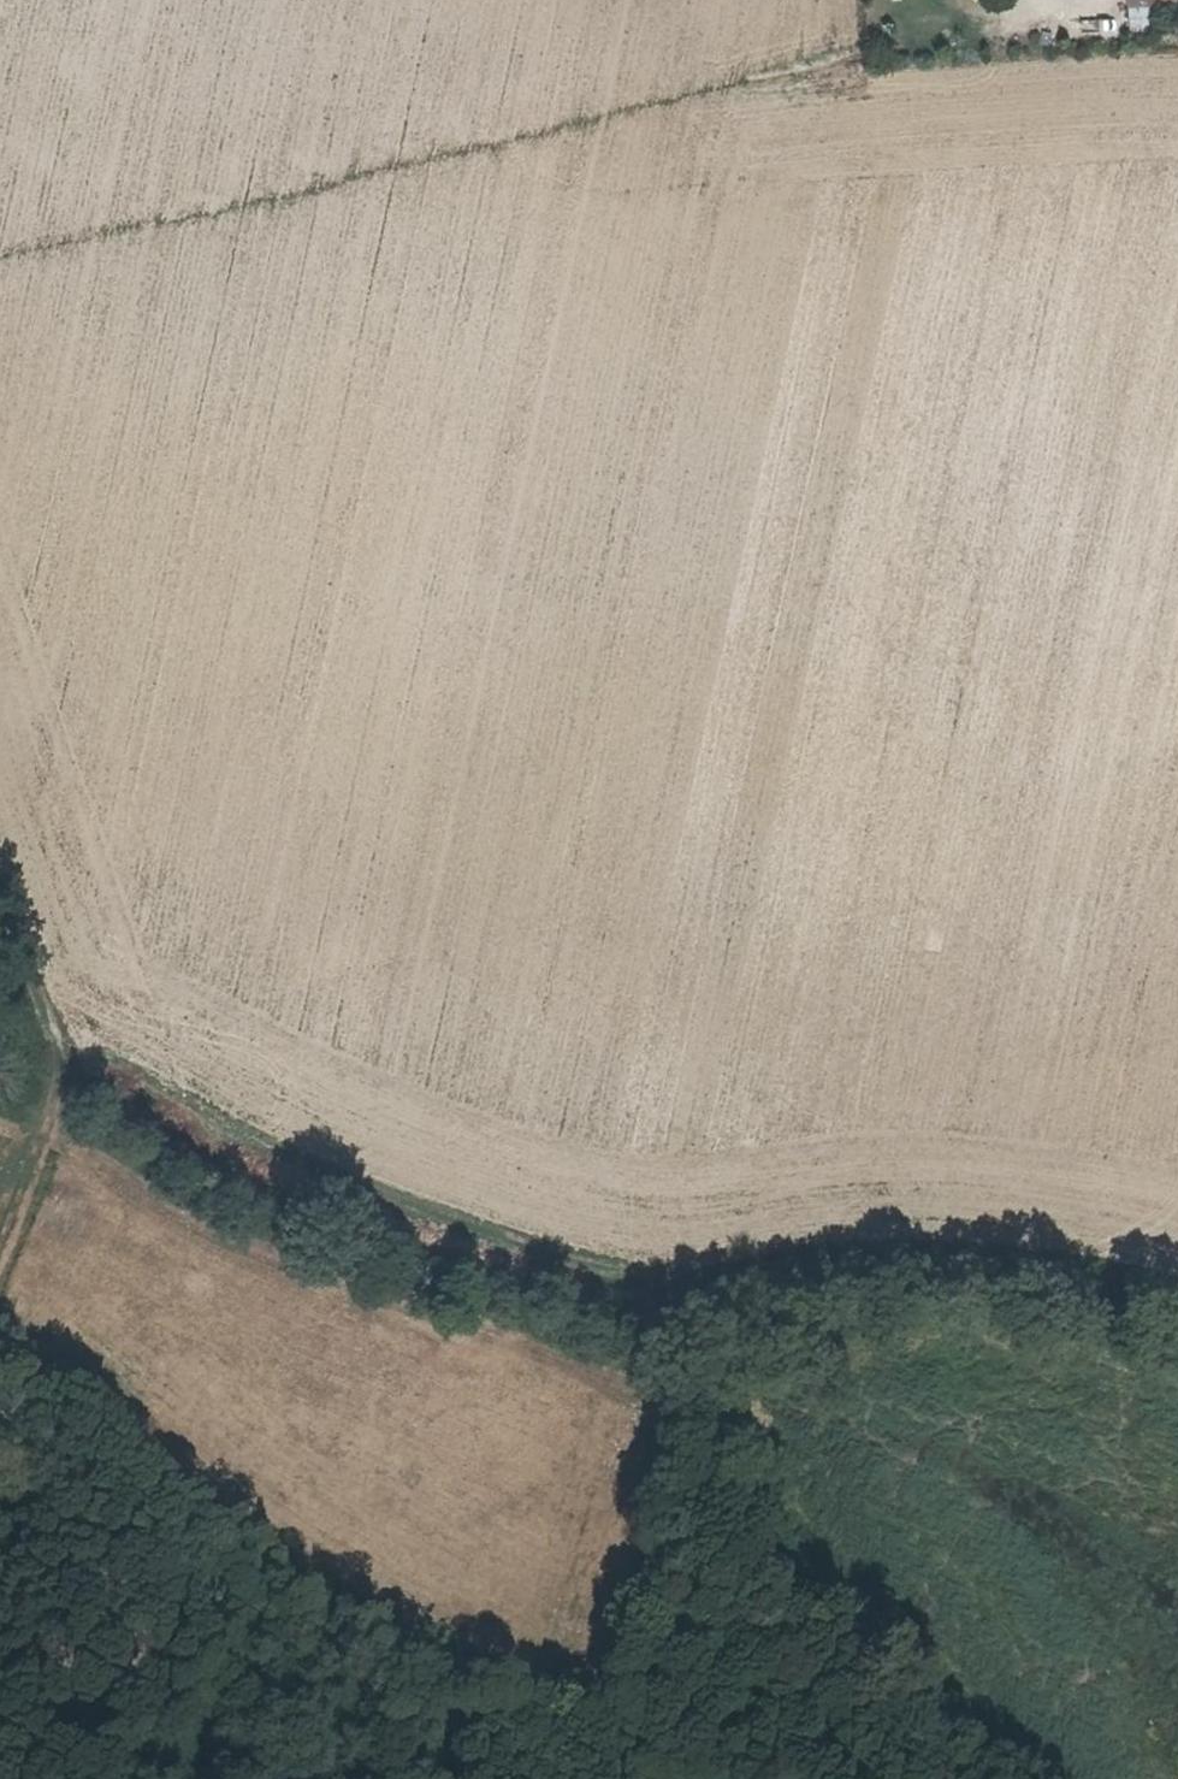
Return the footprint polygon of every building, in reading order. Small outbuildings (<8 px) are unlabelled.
[(1154,0),(1122,0),(1123,13),(1155,10),(1154,0)] [(1157,31),(1155,10),(1123,13),(1126,35),(1157,31)]
